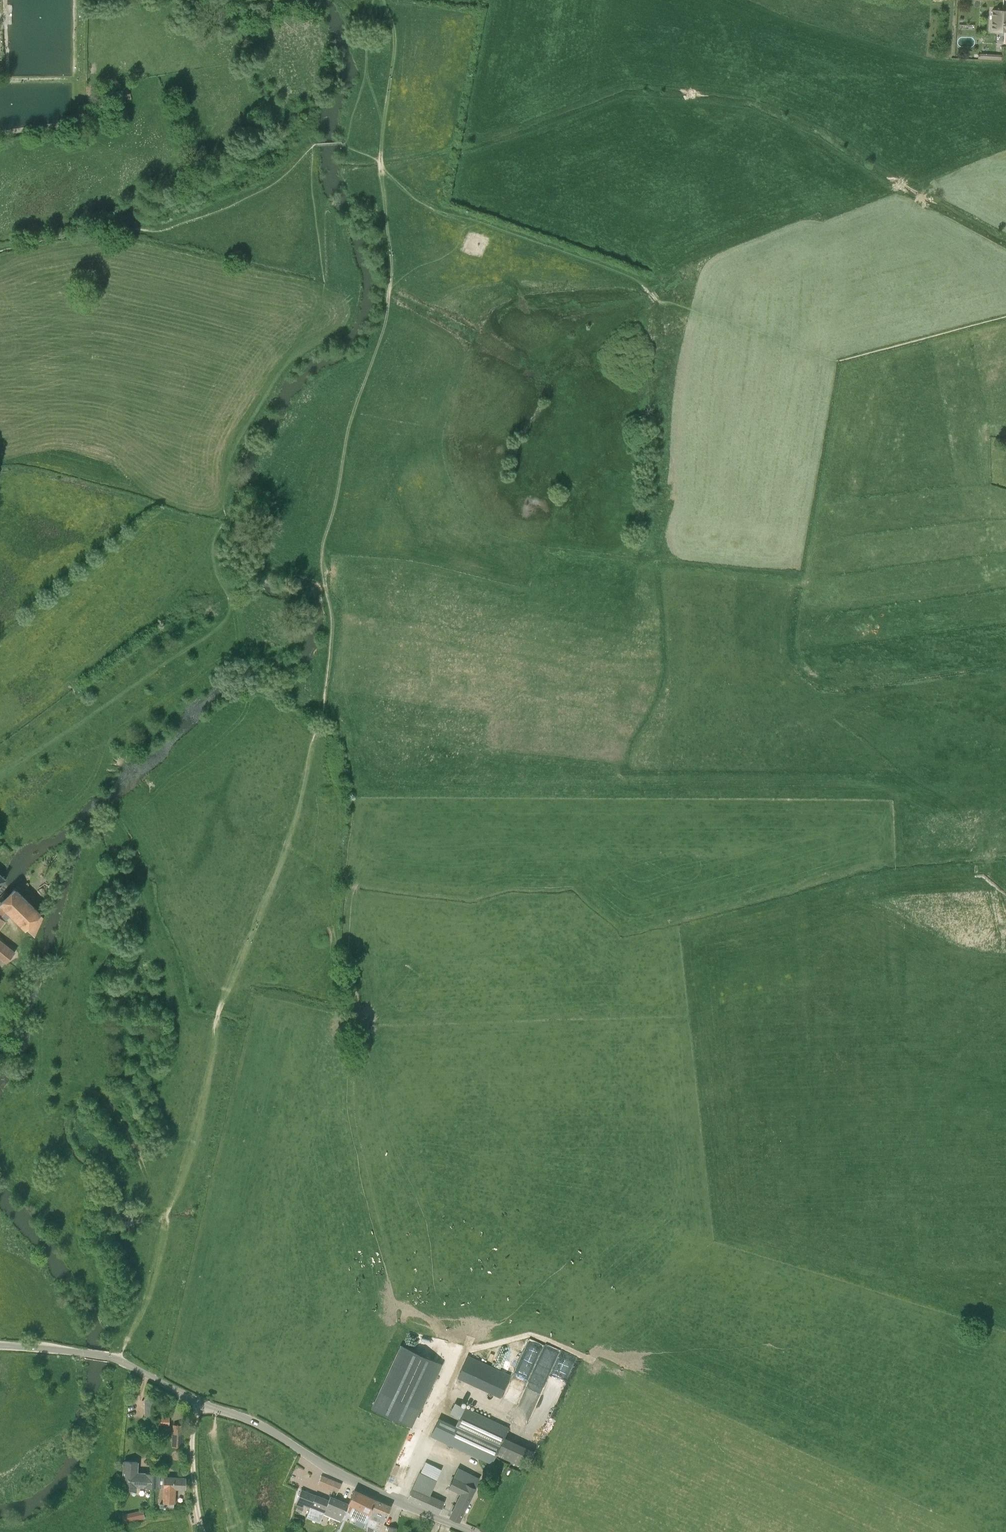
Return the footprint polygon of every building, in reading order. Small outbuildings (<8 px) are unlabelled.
[(992,10),(992,20),(991,30),(1005,30),(1005,42),(1005,11),(992,10)] [(1,903),(27,929),(35,936),(43,917),(40,915),(15,889),(1,903)] [(6,963),(15,952),(0,940),(0,957),(6,963)] [(415,1428),(414,1427),(443,1361),(404,1344),(376,1408),(415,1428)] [(510,1375),(468,1355),(458,1377),(500,1396),(510,1375)] [(531,1377),(518,1416),(532,1420),(544,1382),(531,1377)] [(508,1427),(465,1407),(455,1402),(450,1412),(460,1417),(456,1426),(439,1418),(431,1435),(492,1463),(508,1427)] [(161,1423),(171,1423),(172,1415),(161,1414),(161,1423)] [(174,1425),(173,1446),(182,1446),(183,1425),(174,1425)] [(158,1487),(158,1477),(159,1474),(137,1472),(138,1462),(124,1461),(124,1471),(123,1477),(126,1477),(125,1488),(136,1489),(136,1485),(158,1487)] [(459,1520),(480,1478),(458,1467),(449,1486),(460,1492),(450,1517),(459,1520)] [(435,1479),(427,1474),(426,1476),(419,1473),(415,1483),(432,1490),(437,1481),(435,1479)] [(338,1492),(342,1484),(321,1475),(318,1483),(338,1492)] [(174,1509),(175,1487),(185,1488),(185,1478),(158,1477),(158,1487),(164,1487),(163,1502),(164,1502),(164,1504),(160,1504),(160,1507),(164,1507),(164,1508),(174,1509)] [(443,1502),(444,1502),(430,1495),(413,1487),(412,1489),(408,1498),(439,1512),(443,1502)] [(341,1520),(344,1513),(348,1504),(330,1496),(329,1500),(315,1495),(301,1489),(295,1504),(298,1506),(296,1510),(302,1512),(305,1505),(311,1507),(310,1509),(322,1515),(323,1513),(341,1520)] [(366,1520),(370,1512),(376,1499),(354,1490),(349,1502),(353,1505),(349,1513),(366,1520)] [(383,1524),(386,1515),(390,1506),(376,1499),(370,1512),(371,1513),(369,1517),(368,1523),(368,1525),(374,1528),(374,1526),(377,1521),(383,1524)]
